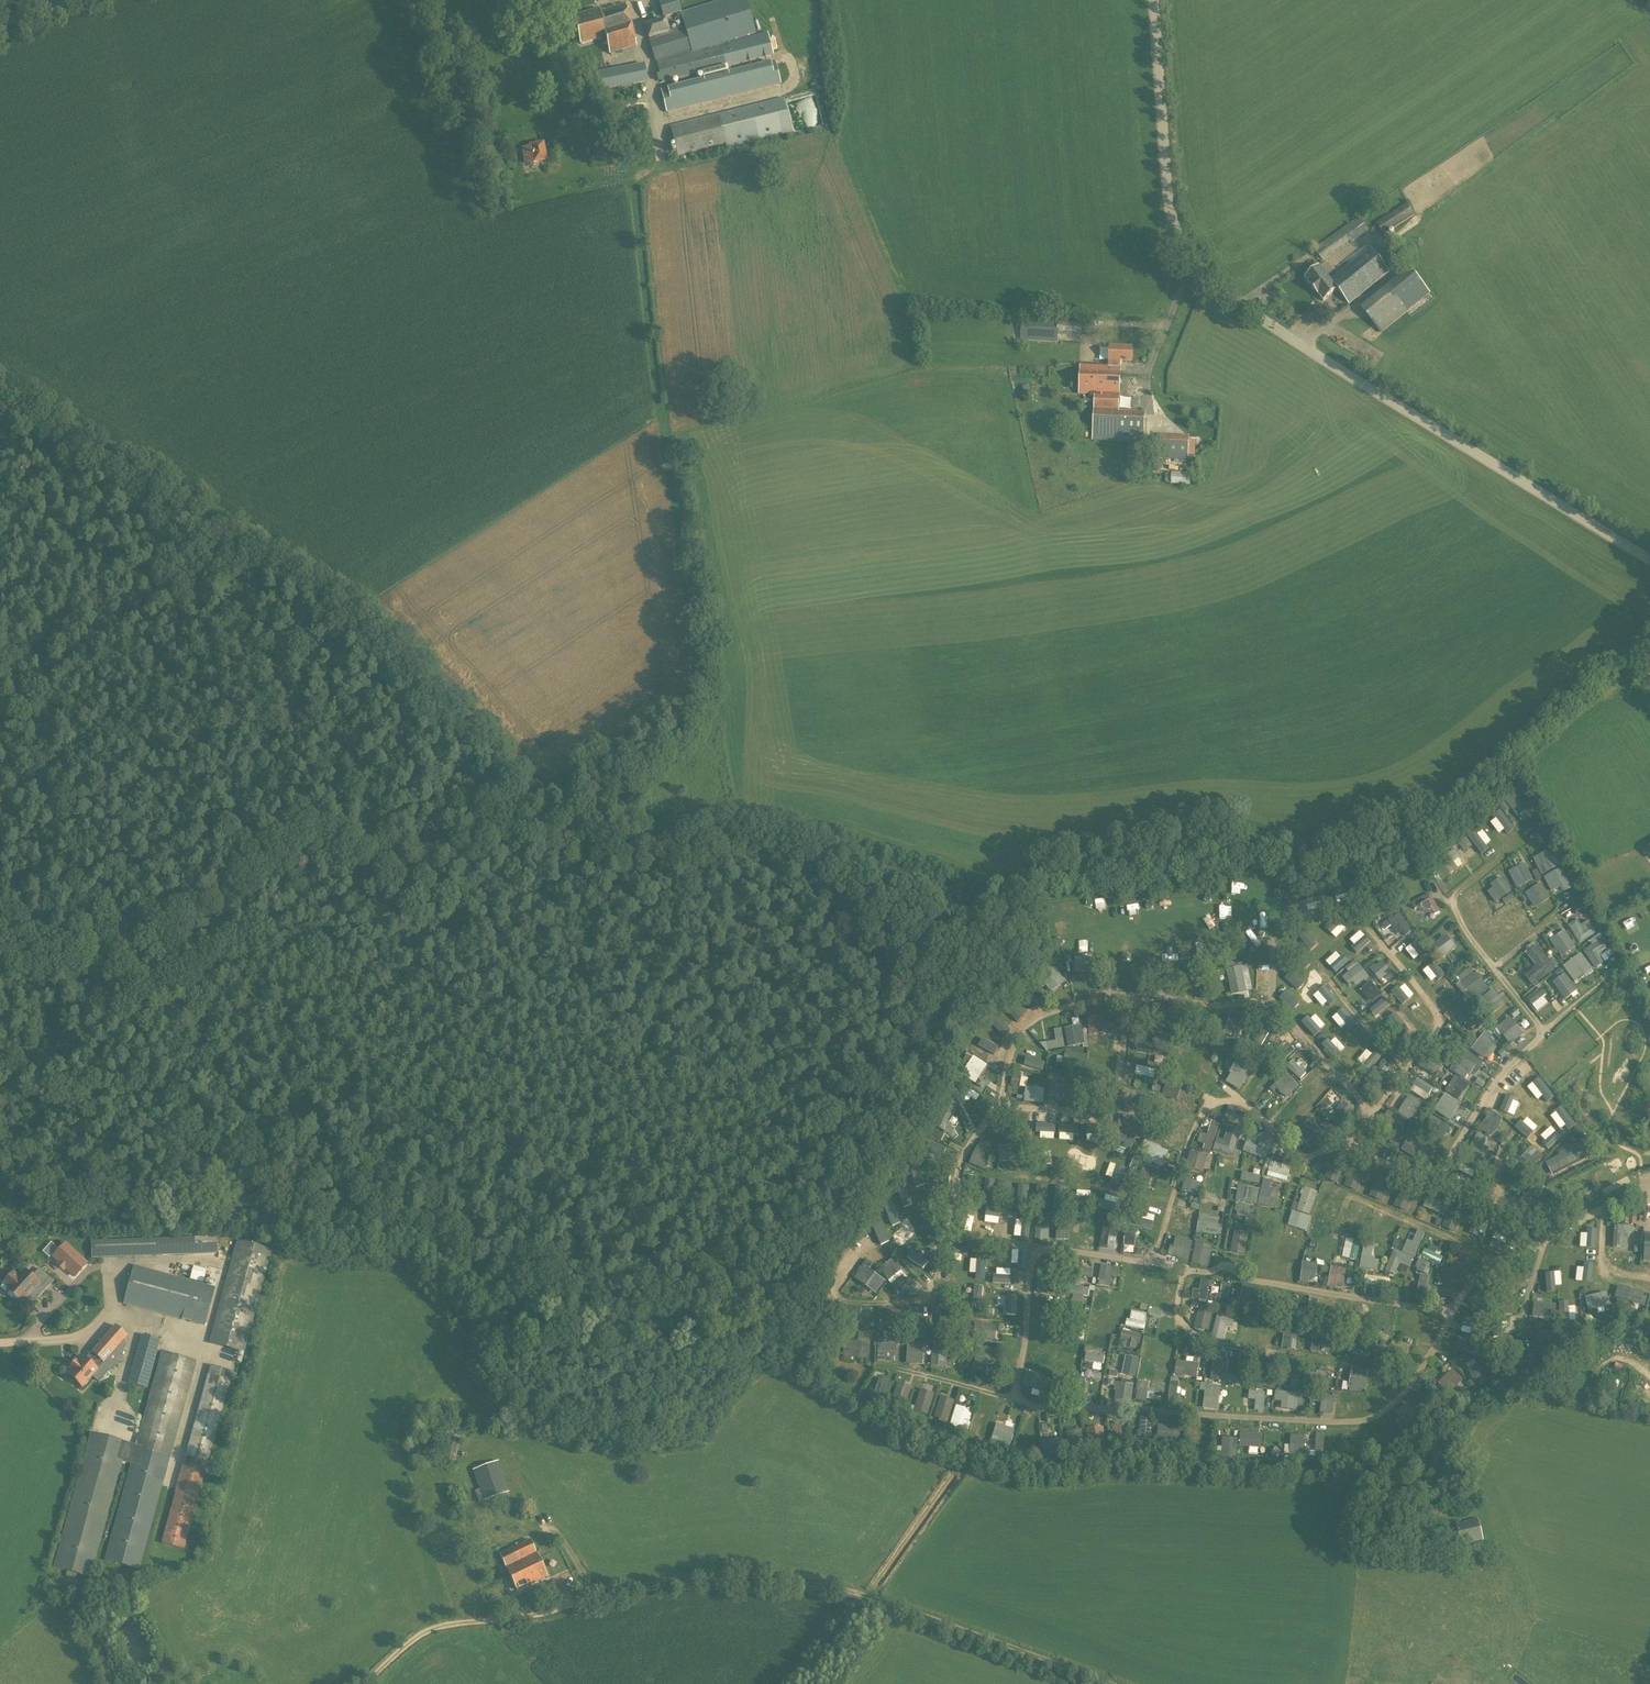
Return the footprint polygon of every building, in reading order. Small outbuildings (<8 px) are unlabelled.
[(648,38),(655,60),(656,60),(657,64),(659,75),(656,75),(658,82),(661,81),(661,83),(773,55),(767,32),(731,41),(730,41),(756,33),(745,0),(723,0),(718,2),(676,15),(681,27),(668,31),(668,32),(648,38)] [(663,18),(681,12),(677,0),(658,0),(663,18)] [(609,53),(636,46),(625,3),(600,10),(599,8),(573,15),(580,44),(605,37),(609,53)] [(645,26),(648,38),(668,32),(668,31),(665,20),(645,26)] [(661,88),(666,111),(780,83),(775,61),(661,88)] [(643,64),(587,74),(590,92),(599,90),(612,88),(646,81),(643,64)] [(670,126),(677,154),(725,142),(726,147),(792,131),(784,98),(670,126)] [(530,146),(523,147),(527,163),(532,162),(533,164),(547,161),(544,141),(530,144),(530,146)] [(1376,223),(1384,235),(1414,215),(1407,203),(1376,223)] [(1359,217),(1314,249),(1323,260),(1349,241),(1351,243),(1369,230),(1359,217)] [(1343,285),(1338,289),(1349,303),(1388,271),(1370,249),(1336,277),(1343,285)] [(1305,278),(1316,292),(1331,280),(1319,267),(1305,278)] [(1361,309),(1381,333),(1430,293),(1409,268),(1361,309)] [(1324,301),(1338,289),(1343,285),(1336,277),(1331,281),(1331,280),(1316,292),(1324,301)] [(1022,320),(1021,340),(1057,342),(1058,335),(1082,337),(1082,333),(1093,334),(1094,320),(1082,320),(1081,321),(1058,320),(1057,323),(1022,320)] [(1110,348),(1109,368),(1121,368),(1121,361),(1132,362),(1132,349),(1110,348)] [(1095,395),(1094,411),(1118,412),(1121,368),(1109,368),(1081,367),(1079,395),(1095,395)] [(1118,412),(1094,411),(1093,439),(1143,441),(1144,413),(1118,412)] [(1161,457),(1188,457),(1189,437),(1161,436),(1161,457)] [(1192,473),(1192,471),(1192,468),(1191,465),(1190,463),(1188,461),(1186,460),(1183,459),(1179,458),(1177,459),(1174,460),(1171,463),(1169,466),(1168,469),(1168,471),(1169,475),(1170,477),(1171,479),(1175,482),(1177,482),(1180,483),(1185,482),(1189,479),(1191,476),(1192,473)] [(1521,816),(1535,805),(1522,789),(1508,800),(1521,816)] [(1494,851),(1507,842),(1493,823),(1480,832),(1494,851)] [(1460,857),(1455,849),(1432,864),(1443,880),(1458,869),(1453,862),(1460,857)] [(1551,850),(1536,857),(1544,874),(1565,864),(1560,853),(1553,856),(1551,850)] [(1512,870),(1520,886),(1535,879),(1524,855),(1515,860),(1519,867),(1512,870)] [(1566,891),(1576,887),(1567,866),(1547,875),(1553,891),(1564,886),(1566,891)] [(1494,883),(1496,887),(1491,891),(1498,902),(1516,891),(1506,876),(1494,883)] [(1543,881),(1527,893),(1538,908),(1554,896),(1543,881)] [(1412,903),(1416,910),(1434,915),(1439,912),(1429,894),(1412,903)] [(1337,900),(1340,920),(1356,918),(1353,897),(1337,900)] [(1385,919),(1395,939),(1401,935),(1402,937),(1414,931),(1403,910),(1385,919)] [(1572,924),(1582,942),(1599,933),(1592,919),(1583,923),(1581,919),(1572,924)] [(1626,933),(1635,928),(1631,920),(1622,924),(1626,933)] [(1527,926),(1529,931),(1537,927),(1534,922),(1527,926)] [(1569,929),(1553,938),(1564,956),(1579,947),(1569,929)] [(1431,951),(1415,933),(1403,943),(1418,961),(1431,951)] [(1449,933),(1436,944),(1447,956),(1460,944),(1449,933)] [(1603,952),(1612,947),(1604,933),(1593,939),(1596,945),(1588,949),(1598,967),(1608,962),(1603,952)] [(1374,939),(1357,948),(1366,964),(1383,955),(1374,939)] [(1341,952),(1335,957),(1344,968),(1356,958),(1345,943),(1338,949),(1341,952)] [(1529,975),(1539,986),(1560,966),(1540,945),(1530,954),(1540,964),(1529,975)] [(1584,952),(1567,965),(1578,981),(1596,967),(1584,952)] [(1417,967),(1429,980),(1442,967),(1430,954),(1417,967)] [(1101,972),(1101,956),(1079,956),(1079,972),(1101,972)] [(1386,958),(1373,968),(1384,982),(1397,972),(1386,958)] [(1359,960),(1349,967),(1352,971),(1346,976),(1351,984),(1357,980),(1360,984),(1371,976),(1359,960)] [(1235,966),(1237,992),(1254,991),(1251,965),(1235,966)] [(1480,970),(1477,972),(1473,967),(1461,976),(1477,998),(1492,988),(1480,970)] [(1556,982),(1570,1000),(1582,990),(1568,972),(1556,982)] [(1448,975),(1431,988),(1446,1009),(1464,997),(1448,975)] [(1363,989),(1376,1002),(1385,993),(1373,980),(1363,989)] [(1402,1003),(1412,995),(1398,980),(1389,988),(1402,1003)] [(1325,1006),(1331,1002),(1333,1004),(1340,1000),(1330,985),(1317,994),(1325,1006)] [(1553,1002),(1547,995),(1550,993),(1545,986),(1530,997),(1541,1011),(1553,1002)] [(1486,996),(1497,1012),(1510,1004),(1498,988),(1486,996)] [(1289,991),(1283,999),(1296,1009),(1302,1002),(1289,991)] [(1389,996),(1378,1003),(1383,1011),(1389,1008),(1394,1015),(1399,1012),(1389,996)] [(1421,1029),(1432,1016),(1416,1002),(1405,1014),(1421,1029)] [(1370,1010),(1376,1016),(1382,1010),(1376,1004),(1370,1010)] [(1109,1007),(1093,1009),(1094,1031),(1111,1030),(1109,1007)] [(1346,1030),(1358,1020),(1347,1007),(1335,1017),(1346,1030)] [(1243,1035),(1251,1014),(1235,1008),(1227,1029),(1243,1035)] [(1318,1034),(1329,1025),(1319,1013),(1308,1023),(1318,1034)] [(1401,1014),(1386,1032),(1392,1037),(1408,1020),(1401,1014)] [(1516,1042),(1528,1031),(1513,1015),(1501,1026),(1516,1042)] [(1087,1024),(1058,1028),(1059,1040),(1045,1042),(1047,1050),(1089,1043),(1087,1024)] [(1503,1043),(1487,1031),(1475,1048),(1491,1060),(1503,1043)] [(1339,1037),(1335,1041),(1332,1038),(1325,1044),(1338,1058),(1349,1048),(1339,1037)] [(1355,1057),(1365,1066),(1369,1060),(1377,1067),(1384,1059),(1367,1043),(1355,1057)] [(1067,1051),(1066,1066),(1086,1067),(1087,1052),(1067,1051)] [(1458,1072),(1468,1079),(1472,1072),(1478,1076),(1487,1063),(1472,1052),(1458,1072)] [(983,1078),(992,1064),(978,1055),(969,1070),(983,1078)] [(1046,1071),(1049,1061),(1029,1056),(1027,1065),(1046,1071)] [(1243,1058),(1229,1081),(1257,1098),(1271,1074),(1243,1058)] [(1157,1078),(1159,1069),(1140,1064),(1138,1073),(1157,1078)] [(1514,1079),(1531,1096),(1543,1084),(1526,1067),(1514,1079)] [(1160,1070),(1158,1077),(1166,1079),(1168,1072),(1160,1070)] [(1321,1098),(1336,1081),(1325,1071),(1309,1088),(1321,1098)] [(1047,1075),(1025,1077),(1025,1087),(1047,1086),(1047,1075)] [(1457,1075),(1449,1091),(1464,1099),(1472,1083),(1457,1075)] [(1063,1076),(1063,1095),(1079,1095),(1079,1077),(1063,1076)] [(1429,1099),(1436,1086),(1419,1076),(1411,1088),(1429,1099)] [(1028,1102),(1048,1102),(1049,1087),(1029,1087),(1028,1102)] [(1331,1115),(1346,1098),(1336,1088),(1320,1105),(1331,1115)] [(1509,1090),(1497,1108),(1510,1117),(1522,1099),(1509,1090)] [(1448,1092),(1437,1109),(1452,1119),(1464,1102),(1448,1092)] [(1139,1111),(1134,1109),(1125,1132),(1142,1138),(1157,1097),(1146,1093),(1139,1111)] [(1413,1121),(1425,1102),(1412,1094),(1400,1112),(1413,1121)] [(1563,1132),(1570,1127),(1561,1114),(1564,1112),(1558,1102),(1548,1108),(1563,1132)] [(1235,1120),(1239,1112),(1232,1108),(1228,1116),(1235,1120)] [(1483,1131),(1498,1136),(1505,1115),(1490,1110),(1483,1131)] [(1216,1119),(1224,1122),(1227,1115),(1219,1112),(1216,1119)] [(1394,1125),(1406,1131),(1411,1122),(1399,1116),(1394,1125)] [(1433,1116),(1428,1128),(1448,1136),(1453,1125),(1433,1116)] [(1214,1120),(1207,1149),(1216,1151),(1224,1122),(1214,1120)] [(1319,1122),(1304,1132),(1315,1148),(1330,1137),(1319,1122)] [(1221,1137),(1217,1149),(1237,1155),(1245,1129),(1233,1125),(1229,1139),(1221,1137)] [(1538,1163),(1555,1146),(1542,1134),(1546,1130),(1544,1128),(1532,1141),(1541,1150),(1533,1158),(1538,1163)] [(1547,1130),(1543,1134),(1556,1146),(1560,1141),(1547,1130)] [(1485,1145),(1488,1137),(1479,1134),(1477,1142),(1485,1145)] [(1584,1138),(1560,1149),(1562,1154),(1548,1161),(1554,1173),(1592,1155),(1584,1138)] [(1143,1155),(1166,1165),(1172,1150),(1150,1140),(1143,1155)] [(1405,1155),(1418,1157),(1420,1143),(1407,1140),(1405,1155)] [(1060,1143),(1060,1154),(1074,1155),(1074,1143),(1060,1143)] [(987,1154),(989,1148),(981,1145),(974,1162),(989,1168),(993,1157),(987,1154)] [(1002,1161),(1021,1161),(1021,1145),(1002,1145),(1002,1161)] [(1196,1150),(1192,1167),(1208,1171),(1213,1155),(1196,1150)] [(1270,1175),(1291,1181),(1295,1166),(1275,1160),(1270,1175)] [(1334,1160),(1328,1177),(1342,1183),(1349,1166),(1334,1160)] [(1120,1163),(1114,1182),(1123,1185),(1129,1166),(1120,1163)] [(1246,1171),(1244,1179),(1263,1183),(1265,1175),(1246,1171)] [(1387,1201),(1394,1179),(1379,1175),(1373,1197),(1387,1201)] [(1261,1203),(1279,1208),(1284,1191),(1272,1187),(1275,1180),(1268,1178),(1261,1203)] [(1350,1180),(1349,1187),(1360,1189),(1361,1182),(1350,1180)] [(1536,1183),(1531,1194),(1530,1195),(1537,1198),(1538,1198),(1544,1186),(1536,1183)] [(1238,1200),(1260,1204),(1263,1188),(1241,1184),(1238,1200)] [(1300,1210),(1314,1214),(1321,1190),(1307,1186),(1300,1210)] [(1326,1188),(1319,1209),(1328,1212),(1335,1191),(1326,1188)] [(1099,1207),(1114,1210),(1118,1195),(1102,1192),(1099,1207)] [(1402,1194),(1397,1205),(1410,1211),(1415,1201),(1402,1194)] [(1225,1214),(1228,1199),(1206,1195),(1204,1211),(1225,1214)] [(914,1196),(911,1205),(928,1211),(931,1203),(914,1196)] [(1197,1236),(1202,1203),(1194,1202),(1194,1209),(1178,1207),(1175,1227),(1186,1229),(1185,1235),(1197,1236)] [(1241,1202),(1238,1215),(1249,1217),(1248,1225),(1255,1227),(1258,1205),(1241,1202)] [(1446,1227),(1459,1232),(1467,1210),(1454,1205),(1446,1227)] [(1266,1223),(1274,1224),(1275,1214),(1269,1213),(1269,1209),(1260,1208),(1258,1228),(1265,1229),(1266,1223)] [(1310,1230),(1314,1216),(1296,1210),(1291,1225),(1310,1230)] [(1362,1211),(1355,1229),(1369,1234),(1376,1216),(1362,1211)] [(1221,1234),(1224,1217),(1203,1213),(1200,1230),(1221,1234)] [(1481,1234),(1486,1219),(1479,1216),(1473,1232),(1481,1234)] [(1312,1236),(1334,1239),(1337,1220),(1315,1217),(1312,1236)] [(932,1237),(935,1228),(920,1222),(916,1231),(932,1237)] [(993,1245),(993,1222),(982,1222),(981,1245),(993,1245)] [(1102,1247),(1119,1248),(1120,1226),(1094,1224),(1093,1240),(1103,1241),(1102,1247)] [(1633,1231),(1637,1231),(1637,1225),(1617,1224),(1616,1246),(1632,1247),(1633,1231)] [(1039,1240),(1052,1240),(1052,1226),(1039,1225),(1039,1240)] [(1247,1254),(1252,1232),(1238,1229),(1233,1251),(1247,1254)] [(1417,1263),(1428,1232),(1421,1229),(1420,1232),(1414,1229),(1406,1251),(1396,1248),(1389,1270),(1399,1274),(1405,1259),(1417,1263)] [(1378,1239),(1388,1242),(1391,1233),(1380,1230),(1378,1239)] [(1590,1249),(1600,1249),(1599,1233),(1589,1234),(1590,1249)] [(1291,1234),(1289,1250),(1308,1252),(1310,1236),(1291,1234)] [(1634,1235),(1634,1243),(1643,1244),(1643,1235),(1634,1235)] [(997,1253),(1015,1253),(1015,1237),(997,1237),(997,1253)] [(1138,1250),(1139,1238),(1128,1237),(1127,1249),(1138,1250)] [(1360,1260),(1365,1241),(1350,1237),(1345,1256),(1360,1260)] [(92,1258),(101,1258),(157,1256),(183,1255),(196,1255),(195,1238),(156,1239),(91,1241),(92,1258)] [(54,1256),(60,1245),(51,1240),(46,1252),(54,1256)] [(237,1242),(211,1342),(243,1352),(271,1252),(237,1242)] [(65,1244),(54,1257),(75,1276),(87,1263),(65,1244)] [(1433,1250),(1427,1248),(1424,1255),(1444,1262),(1446,1255),(1439,1253),(1442,1247),(1435,1244),(1433,1250)] [(881,1265),(895,1252),(889,1245),(875,1259),(881,1265)] [(1383,1260),(1375,1258),(1377,1248),(1368,1246),(1364,1267),(1381,1270),(1383,1260)] [(1279,1268),(1287,1271),(1295,1253),(1282,1247),(1280,1250),(1277,1248),(1275,1254),(1284,1258),(1279,1268)] [(926,1268),(931,1260),(915,1248),(909,1256),(926,1268)] [(1620,1275),(1636,1275),(1636,1262),(1642,1262),(1642,1255),(1620,1254),(1620,1275)] [(904,1286),(899,1279),(908,1272),(896,1257),(882,1268),(898,1290),(904,1286)] [(1429,1272),(1433,1262),(1422,1258),(1418,1268),(1429,1272)] [(872,1268),(875,1264),(868,1259),(855,1276),(878,1293),(888,1280),(872,1268)] [(1306,1261),(1305,1282),(1321,1282),(1321,1262),(1306,1261)] [(993,1284),(1002,1285),(1002,1280),(1011,1281),(1013,1266),(995,1264),(993,1284)] [(1115,1276),(1124,1276),(1124,1269),(1116,1269),(1117,1265),(1102,1264),(1100,1284),(1114,1286),(1115,1276)] [(1586,1283),(1597,1283),(1597,1264),(1586,1264),(1586,1283)] [(1324,1272),(1333,1274),(1334,1267),(1325,1265),(1324,1272)] [(1443,1269),(1446,1283),(1469,1279),(1466,1265),(1443,1269)] [(134,1266),(123,1303),(204,1326),(215,1288),(134,1266)] [(1332,1286),(1356,1289),(1358,1269),(1334,1267),(1332,1286)] [(40,1269),(33,1277),(26,1270),(19,1278),(13,1273),(6,1281),(11,1287),(8,1290),(21,1302),(32,1290),(38,1297),(53,1280),(40,1269)] [(1166,1287),(1175,1290),(1178,1275),(1169,1273),(1166,1287)] [(1040,1291),(1050,1293),(1054,1276),(1043,1274),(1040,1291)] [(1372,1275),(1370,1284),(1392,1287),(1393,1278),(1372,1275)] [(1431,1299),(1431,1275),(1421,1275),(1421,1299),(1431,1299)] [(1197,1298),(1212,1299),(1213,1279),(1205,1279),(1205,1286),(1197,1286),(1197,1298)] [(1561,1283),(1545,1280),(1543,1289),(1560,1292),(1561,1283)] [(1221,1307),(1231,1309),(1234,1283),(1225,1281),(1221,1307)] [(1646,1302),(1648,1290),(1621,1287),(1620,1298),(1646,1302)] [(942,1290),(942,1299),(953,1300),(954,1291),(942,1290)] [(1166,1300),(1167,1296),(1156,1293),(1151,1311),(1170,1316),(1173,1302),(1166,1300)] [(1590,1308),(1612,1307),(1611,1293),(1589,1294),(1590,1308)] [(1020,1315),(1021,1294),(1012,1294),(1011,1314),(1020,1315)] [(1119,1295),(1097,1295),(1096,1312),(1112,1312),(1112,1308),(1119,1308),(1119,1295)] [(1313,1296),(1310,1311),(1319,1313),(1323,1298),(1313,1296)] [(1537,1301),(1536,1316),(1560,1317),(1560,1302),(1537,1301)] [(1586,1322),(1581,1301),(1571,1303),(1576,1324),(1586,1322)] [(1478,1302),(1477,1311),(1468,1309),(1465,1325),(1483,1328),(1488,1303),(1478,1302)] [(1211,1330),(1216,1308),(1203,1305),(1198,1327),(1211,1330)] [(890,1327),(908,1328),(908,1310),(891,1309),(890,1327)] [(1129,1318),(1127,1324),(1147,1329),(1151,1314),(1135,1310),(1132,1319),(1129,1318)] [(1224,1314),(1216,1334),(1224,1338),(1233,1318),(1224,1314)] [(1249,1320),(1238,1321),(1240,1342),(1250,1341),(1249,1320)] [(76,1362),(70,1369),(72,1371),(69,1375),(82,1386),(104,1362),(113,1370),(121,1360),(126,1344),(122,1341),(126,1337),(115,1326),(80,1365),(76,1362)] [(1092,1347),(1112,1348),(1114,1332),(1093,1330),(1092,1347)] [(1142,1348),(1143,1331),(1125,1330),(1125,1339),(1130,1339),(1130,1347),(1142,1348)] [(160,1340),(142,1335),(129,1383),(147,1388),(160,1340)] [(1460,1336),(1459,1351),(1478,1351),(1478,1336),(1460,1336)] [(1196,1354),(1199,1342),(1192,1340),(1189,1352),(1196,1354)] [(872,1358),(872,1341),(850,1341),(850,1357),(872,1358)] [(880,1361),(898,1361),(898,1341),(880,1341),(880,1361)] [(935,1365),(951,1365),(951,1345),(935,1345),(935,1365)] [(910,1363),(927,1363),(928,1352),(911,1351),(910,1363)] [(1095,1365),(1094,1371),(1104,1373),(1108,1356),(1090,1351),(1087,1363),(1095,1365)] [(136,1445),(135,1448),(136,1449),(132,1464),(105,1560),(138,1569),(170,1458),(196,1362),(161,1352),(136,1445)] [(1385,1361),(1395,1362),(1396,1355),(1386,1353),(1385,1361)] [(1139,1377),(1144,1358),(1129,1354),(1125,1373),(1139,1377)] [(1230,1380),(1230,1357),(1214,1356),(1214,1380),(1230,1380)] [(1156,1379),(1162,1361),(1148,1357),(1142,1375),(1156,1379)] [(1178,1374),(1201,1376),(1203,1362),(1180,1359),(1178,1374)] [(1495,1376),(1488,1359),(1478,1363),(1477,1359),(1469,1363),(1477,1383),(1495,1376)] [(1252,1384),(1253,1361),(1241,1361),(1240,1384),(1252,1384)] [(1167,1362),(1166,1371),(1175,1371),(1175,1363),(1167,1362)] [(162,1543),(184,1549),(233,1371),(211,1365),(209,1373),(162,1543)] [(1352,1388),(1370,1391),(1373,1368),(1355,1366),(1352,1388)] [(1024,1384),(1045,1390),(1050,1375),(1029,1368),(1024,1384)] [(1388,1393),(1393,1381),(1377,1375),(1372,1387),(1388,1393)] [(880,1396),(892,1399),(896,1381),(885,1378),(880,1396)] [(1168,1392),(1169,1383),(1142,1379),(1140,1399),(1150,1401),(1151,1390),(1168,1392)] [(916,1408),(931,1413),(940,1386),(925,1381),(916,1408)] [(1119,1381),(1117,1399),(1135,1401),(1138,1383),(1119,1381)] [(1222,1404),(1223,1384),(1206,1383),(1204,1403),(1222,1404)] [(1435,1383),(1423,1392),(1427,1398),(1439,1389),(1435,1383)] [(1173,1386),(1173,1405),(1181,1405),(1182,1386),(1173,1386)] [(1259,1410),(1268,1410),(1269,1389),(1253,1388),(1252,1399),(1259,1399),(1259,1410)] [(1285,1408),(1301,1409),(1303,1392),(1278,1390),(1278,1400),(1285,1400),(1285,1408)] [(1413,1426),(1435,1408),(1421,1391),(1399,1409),(1413,1426)] [(950,1421),(957,1399),(943,1395),(937,1417),(950,1421)] [(1325,1412),(1338,1413),(1339,1396),(1325,1396),(1325,1412)] [(954,1427),(971,1430),(975,1408),(958,1404),(954,1427)] [(984,1409),(975,1434),(990,1439),(999,1414),(984,1409)] [(1007,1426),(999,1424),(996,1440),(1014,1444),(1018,1428),(1015,1428),(1017,1421),(1008,1419),(1007,1426)] [(1160,1424),(1160,1437),(1183,1438),(1183,1424),(1160,1424)] [(1260,1447),(1266,1447),(1266,1431),(1243,1431),(1243,1446),(1252,1446),(1252,1452),(1260,1452),(1260,1447)] [(1319,1431),(1319,1456),(1327,1456),(1327,1431),(1319,1431)] [(122,1461),(132,1464),(136,1449),(135,1448),(136,1445),(123,1442),(123,1441),(91,1432),(53,1568),(67,1572),(76,1574),(90,1578),(122,1461)] [(1287,1454),(1318,1454),(1318,1433),(1295,1433),(1294,1444),(1288,1444),(1287,1454)] [(1225,1456),(1240,1456),(1240,1436),(1225,1436),(1225,1456)] [(1067,1459),(1065,1438),(1047,1439),(1048,1461),(1067,1459)] [(498,1461),(473,1470),(484,1501),(509,1492),(498,1461)] [(1458,1528),(1453,1529),(1457,1543),(1461,1542),(1462,1545),(1483,1540),(1478,1518),(1457,1524),(1458,1528)] [(500,1554),(510,1575),(524,1568),(524,1567),(538,1560),(529,1541),(500,1554)] [(524,1568),(510,1575),(517,1591),(546,1577),(538,1560),(524,1567),(524,1568)]
